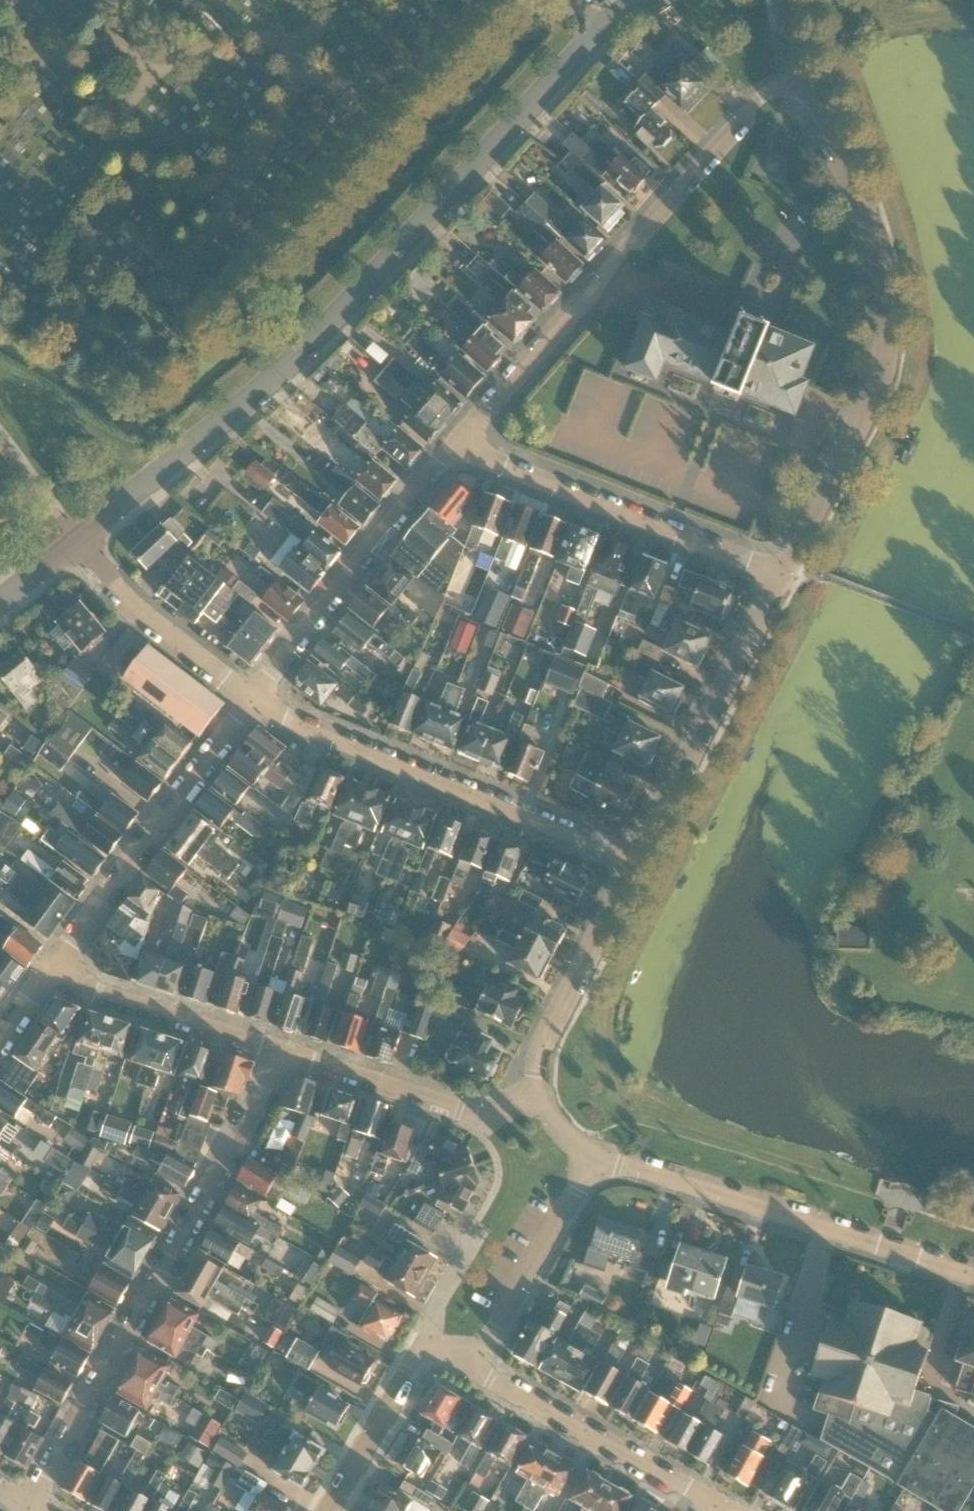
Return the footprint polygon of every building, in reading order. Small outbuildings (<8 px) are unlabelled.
[(640,82),(661,102),(668,94),(683,108),(685,105),(686,107),(693,100),(693,101),(695,99),(697,101),(698,99),(696,97),(698,96),(697,95),(702,87),(705,84),(687,68),(695,59),(697,60),(676,39),(654,62),(670,77),(662,85),(649,72),(640,82)] [(667,123),(653,110),(661,102),(640,82),(623,101),(627,105),(620,112),(641,132),(638,135),(651,147),(654,144),(658,148),(665,148),(672,140),(672,133),(664,126),(667,123)] [(583,98),(600,113),(606,106),(588,91),(583,98)] [(601,138),(591,149),(573,133),(563,145),(571,152),(572,151),(581,159),(601,178),(602,177),(609,169),(620,179),(617,182),(631,194),(633,191),(634,192),(649,177),(648,176),(652,172),(637,158),(633,162),(624,153),(621,156),(601,138)] [(572,151),(571,152),(557,168),(566,175),(572,169),(597,191),(580,209),(608,233),(625,214),(620,210),(625,205),(603,185),(607,181),(602,177),(601,178),(581,159),(572,151)] [(526,204),(563,238),(572,247),(573,246),(590,261),(599,250),(602,250),(607,241),(584,220),(575,230),(534,194),(526,204)] [(559,243),(563,238),(526,204),(516,215),(553,248),(541,261),(567,284),(570,281),(571,283),(581,272),(579,270),(583,265),(568,251),(559,243)] [(527,330),(529,328),(528,328),(535,320),(528,313),(531,309),(515,293),(518,290),(479,255),(468,267),(505,300),(488,319),(515,343),(517,341),(521,340),(525,336),(524,332),(527,330)] [(526,281),(505,262),(498,256),(491,264),(497,270),(542,312),(543,313),(544,313),(544,310),(550,304),(553,304),(558,298),(558,295),(559,294),(561,294),(561,292),(560,292),(536,270),(526,281)] [(489,373),(492,369),(497,366),(499,362),(502,358),(499,355),(505,347),(490,334),(493,332),(484,324),(487,321),(474,309),(458,295),(448,306),(476,331),(461,348),(488,371),(488,372),(489,373)] [(742,394),(773,406),(795,415),(807,386),(799,383),(813,349),(768,331),(769,329),(743,319),(735,338),(671,313),(673,309),(649,299),(641,320),(646,321),(627,369),(656,380),(664,362),(717,383),(715,387),(741,397),(742,394)] [(418,331),(408,322),(397,335),(407,344),(416,334),(418,331)] [(450,368),(438,358),(441,355),(416,334),(406,346),(468,398),(468,399),(469,400),(469,397),(475,390),(478,390),(483,384),(482,381),(484,380),(485,380),(486,378),(484,378),(459,357),(450,368)] [(393,361),(377,347),(370,356),(385,369),(384,370),(402,385),(401,386),(408,393),(409,391),(448,425),(465,405),(462,403),(437,383),(431,391),(395,358),(393,361)] [(313,379),(331,394),(342,382),(325,367),(313,379)] [(408,393),(401,386),(402,385),(384,370),(374,382),(396,400),(398,397),(414,411),(404,422),(429,442),(428,443),(431,445),(448,425),(409,391),(408,393)] [(387,444),(377,436),(366,426),(368,424),(345,405),(332,421),(341,428),(342,427),(377,456),(384,448),(408,468),(415,460),(418,461),(423,454),(422,452),(424,449),(400,429),(387,444)] [(369,465),(357,480),(382,500),(384,497),(388,497),(391,493),(390,490),(398,481),(374,460),(377,456),(342,427),(341,428),(334,436),(369,465)] [(334,468),(324,460),(315,470),(325,479),(334,468)] [(277,477),(262,465),(255,461),(245,474),(266,490),(277,477)] [(365,525),(381,505),(356,485),(358,483),(337,467),(326,480),(347,497),(340,506),(365,525)] [(347,544),(361,527),(316,492),(289,472),(281,484),(307,503),(325,517),(320,523),(347,544)] [(0,504),(7,494),(8,491),(9,489),(9,486),(7,484),(0,474),(0,503),(0,504)] [(437,558),(457,573),(467,547),(453,536),(458,530),(454,527),(462,517),(460,515),(474,498),(465,491),(465,487),(459,482),(455,483),(453,481),(422,518),(450,542),(437,558)] [(498,536),(511,503),(488,494),(462,562),(469,565),(475,551),(477,552),(481,542),(492,547),(497,536),(498,536)] [(342,551),(296,517),(297,515),(274,498),(263,513),(285,530),(286,530),(292,535),(271,561),(279,568),(278,569),(311,593),(323,578),(321,577),(326,572),(342,551)] [(539,514),(517,505),(496,558),(506,563),(514,542),(526,547),(539,514)] [(554,558),(567,524),(545,516),(533,550),(531,549),(517,587),(528,591),(542,553),(554,558)] [(390,608),(398,614),(413,625),(418,618),(403,607),(404,606),(397,600),(407,588),(412,592),(409,596),(437,619),(448,602),(446,601),(457,573),(437,558),(450,542),(422,518),(403,542),(404,542),(392,557),(392,556),(368,586),(392,606),(390,608)] [(194,543),(186,535),(179,527),(170,536),(163,527),(133,555),(148,571),(149,570),(163,584),(179,567),(171,558),(167,562),(163,557),(177,544),(177,543),(181,540),(188,548),(194,543)] [(600,537),(573,527),(560,563),(573,568),(568,581),(581,586),(589,565),(593,567),(600,548),(596,546),(600,537)] [(622,585),(635,551),(607,540),(563,649),(564,649),(561,656),(568,659),(571,652),(586,658),(597,631),(584,626),(599,589),(616,596),(621,585),(622,585)] [(255,560),(261,551),(250,543),(244,552),(255,560)] [(653,561),(643,557),(630,589),(618,617),(635,623),(637,617),(631,614),(638,598),(633,596),(635,591),(654,599),(667,567),(664,565),(660,561),(653,561)] [(196,624),(204,614),(226,585),(190,558),(160,597),(196,624)] [(289,621),(300,607),(298,605),(302,599),(261,567),(255,575),(266,584),(263,587),(268,591),(263,598),(265,599),(263,602),(289,621)] [(217,575),(232,587),(238,580),(227,571),(226,573),(222,570),(217,575)] [(692,605),(724,617),(733,593),(722,589),(723,585),(686,571),(679,587),(697,594),(692,605)] [(239,596),(244,600),(252,605),(259,596),(239,582),(232,591),(239,596)] [(223,616),(229,609),(232,605),(239,596),(232,591),(226,585),(204,614),(234,636),(226,646),(254,667),(268,649),(223,616)] [(660,603),(670,607),(671,608),(677,591),(666,586),(660,603)] [(389,608),(365,589),(350,609),(375,628),(384,615),(409,634),(415,626),(413,625),(398,614),(390,608),(390,607),(389,608)] [(496,628),(507,602),(486,594),(476,619),(496,628)] [(237,609),(244,600),(239,596),(232,605),(237,609)] [(78,606),(75,603),(66,611),(69,614),(58,623),(61,627),(52,635),(66,652),(76,644),(84,653),(107,633),(81,603),(78,606)] [(704,651),(710,638),(699,633),(699,632),(690,628),(691,625),(667,613),(670,607),(660,603),(651,624),(674,635),(666,651),(666,650),(665,652),(696,667),(697,665),(701,663),(705,655),(704,651)] [(503,629),(513,633),(525,638),(535,613),(513,604),(503,629)] [(577,611),(562,605),(556,621),(571,627),(577,611)] [(243,624),(239,622),(241,618),(229,609),(223,616),(268,649),(281,632),(253,611),(243,624)] [(414,664),(349,614),(344,621),(340,621),(335,627),(337,630),(334,633),(361,653),(369,643),(400,667),(398,669),(407,676),(412,670),(410,668),(414,664)] [(473,624),(462,620),(455,635),(467,640),(473,624)] [(477,642),(493,649),(499,635),(483,628),(477,642)] [(352,657),(327,638),(313,656),(338,675),(346,665),(371,684),(378,676),(352,656),(352,657)] [(645,640),(639,652),(660,662),(665,652),(666,650),(645,640)] [(148,645),(142,654),(133,647),(128,647),(118,661),(119,666),(128,672),(123,678),(200,737),(225,703),(148,645)] [(22,651),(7,663),(4,661),(0,664),(0,676),(27,710),(44,696),(37,687),(45,680),(22,651)] [(421,653),(414,669),(423,673),(430,657),(421,653)] [(546,684),(573,695),(584,668),(557,657),(546,684)] [(58,680),(76,701),(96,672),(77,659),(58,680)] [(355,697),(339,684),(309,662),(294,681),(294,685),(322,707),(332,693),(348,706),(355,698),(355,697)] [(659,707),(675,715),(682,701),(678,700),(683,690),(653,675),(655,671),(636,662),(630,674),(649,683),(639,702),(657,710),(659,707)] [(479,691),(491,696),(501,672),(489,667),(479,691)] [(411,733),(423,700),(412,696),(416,688),(423,673),(414,669),(403,693),(390,725),(398,728),(400,730),(407,731),(411,733)] [(609,685),(585,673),(578,687),(581,689),(603,699),(609,685)] [(66,715),(76,701),(58,680),(58,679),(45,689),(52,698),(48,701),(51,704),(55,701),(66,715)] [(382,679),(375,687),(385,695),(391,687),(382,680),(382,679)] [(434,742),(456,686),(449,683),(442,698),(439,706),(427,702),(414,734),(417,735),(424,739),(427,739),(434,742)] [(455,750),(468,718),(457,714),(460,705),(459,705),(466,690),(456,686),(434,742),(442,745),(443,747),(450,748),(455,750)] [(520,701),(531,705),(536,692),(526,688),(520,701)] [(603,699),(581,689),(573,707),(603,722),(603,721),(610,725),(607,731),(623,738),(616,753),(645,767),(647,764),(650,764),(654,756),(652,753),(659,739),(629,724),(629,725),(614,717),(613,718),(607,715),(612,703),(603,699)] [(348,706),(362,716),(369,708),(355,698),(348,706)] [(493,730),(479,724),(488,703),(478,699),(471,716),(471,721),(459,752),(469,756),(471,758),(480,762),(493,730)] [(137,727),(142,720),(145,716),(132,705),(123,717),(137,727)] [(2,734),(11,723),(7,720),(10,717),(0,709),(0,732),(2,734)] [(533,728),(536,720),(539,712),(533,709),(514,755),(515,755),(507,773),(529,782),(534,768),(539,770),(546,753),(526,745),(528,740),(531,741),(536,729),(533,728)] [(46,743),(69,760),(93,729),(71,711),(46,743)] [(515,739),(518,735),(525,718),(516,714),(509,730),(511,737),(493,730),(480,762),(490,766),(492,766),(503,770),(515,739)] [(117,717),(109,727),(126,741),(134,730),(120,719),(117,717)] [(144,721),(138,729),(179,761),(185,753),(188,753),(192,747),(191,745),(193,743),(165,721),(154,734),(151,732),(153,728),(144,721)] [(229,767),(254,786),(263,774),(281,788),(282,787),(288,792),(293,785),(307,796),(317,770),(304,766),(297,775),(277,760),(286,748),(259,727),(229,767)] [(179,761),(138,729),(132,737),(141,744),(143,741),(147,744),(137,757),(165,779),(167,777),(170,777),(174,771),(174,768),(179,761)] [(101,755),(116,767),(118,764),(130,773),(123,782),(149,801),(155,793),(158,793),(161,788),(161,786),(163,783),(111,742),(101,755)] [(39,754),(59,769),(61,771),(69,760),(46,743),(39,754)] [(2,759),(25,775),(35,761),(11,745),(2,759)] [(589,753),(583,765),(578,775),(599,786),(592,800),(606,807),(604,810),(620,818),(635,790),(605,775),(610,764),(589,753)] [(255,791),(227,770),(221,778),(217,781),(215,785),(213,788),(236,806),(245,794),(289,827),(295,820),(256,790),(255,791)] [(338,774),(332,774),(322,770),(308,804),(304,803),(297,821),(310,826),(319,804),(333,810),(346,780),(343,779),(338,774)] [(19,788),(33,799),(42,786),(29,775),(19,788)] [(347,845),(371,788),(363,785),(356,781),(353,781),(350,780),(335,815),(347,820),(345,825),(343,824),(332,852),(341,856),(343,856),(347,845)] [(107,804),(92,793),(77,781),(72,788),(80,794),(78,797),(126,833),(128,830),(132,827),(134,822),(140,814),(114,794),(107,804)] [(380,792),(371,788),(347,845),(357,849),(364,832),(360,831),(362,826),(378,832),(392,797),(389,796),(387,793),(380,792)] [(209,790),(195,809),(220,829),(229,818),(253,837),(261,826),(245,813),(242,816),(209,790)] [(15,792),(4,808),(16,817),(27,801),(15,792)] [(409,802),(403,799),(402,801),(399,800),(385,834),(393,837),(380,869),(390,873),(394,864),(395,864),(418,807),(410,804),(409,802)] [(90,826),(76,815),(59,803),(52,813),(109,855),(111,852),(115,849),(117,844),(123,836),(97,817),(90,826)] [(418,807),(395,864),(405,868),(412,851),(405,848),(407,843),(424,850),(438,815),(434,814),(434,812),(429,810),(427,811),(418,807)] [(12,820),(1,812),(0,814),(0,837),(12,820)] [(235,872),(240,866),(213,845),(221,835),(192,813),(180,830),(222,863),(235,872)] [(448,822),(441,819),(429,850),(428,850),(420,871),(428,875),(435,857),(440,859),(442,854),(453,858),(465,826),(462,825),(461,822),(455,820),(452,821),(449,820),(448,822)] [(222,863),(180,830),(166,848),(190,866),(198,855),(230,879),(235,872),(222,863)] [(484,832),(481,833),(474,830),(461,862),(460,861),(452,881),(451,883),(464,888),(473,866),(483,870),(496,839),(493,838),(491,835),(484,832)] [(66,842),(59,838),(50,831),(42,841),(92,878),(94,875),(97,875),(101,870),(101,867),(107,859),(72,833),(66,842)] [(511,845),(500,841),(479,895),(490,899),(499,878),(510,882),(524,848),(513,843),(511,845)] [(347,845),(343,856),(355,861),(360,850),(357,849),(347,845)] [(57,871),(42,860),(29,851),(22,861),(77,901),(87,887),(84,885),(89,879),(64,861),(57,871)] [(188,870),(163,851),(147,874),(171,892),(169,895),(182,905),(189,895),(176,886),(188,870)] [(320,867),(334,873),(341,856),(332,852),(330,851),(326,853),(320,867)] [(556,863),(533,851),(522,872),(537,879),(536,882),(544,886),(545,887),(546,890),(553,893),(555,892),(574,900),(581,898),(585,890),(585,885),(586,885),(586,884),(580,881),(584,873),(567,865),(567,866),(557,861),(556,863)] [(16,873),(6,865),(0,874),(0,879),(7,884),(9,882),(17,889),(11,897),(27,908),(30,904),(34,907),(24,921),(49,939),(75,904),(50,885),(44,894),(16,873)] [(250,882),(262,891),(271,880),(259,871),(250,882)] [(414,881),(424,885),(428,875),(420,871),(418,871),(414,881)] [(452,881),(441,877),(432,899),(443,904),(451,883),(452,881)] [(153,915),(160,891),(143,878),(129,898),(153,915)] [(519,902),(538,912),(544,901),(524,891),(519,902)] [(260,909),(277,915),(283,898),(265,892),(260,909)] [(348,913),(363,918),(369,901),(353,896),(348,913)] [(137,961),(153,915),(129,898),(122,908),(110,924),(95,945),(99,956),(135,968),(137,961)] [(278,920),(302,929),(309,909),(285,900),(278,920)] [(168,921),(187,928),(192,911),(174,901),(168,921)] [(230,917),(243,926),(250,916),(238,906),(230,917)] [(376,922),(392,927),(397,911),(381,906),(376,922)] [(487,919),(495,926),(504,915),(497,908),(487,919)] [(562,930),(564,928),(535,913),(527,929),(508,920),(507,922),(502,920),(500,924),(504,927),(503,930),(554,955),(566,932),(562,930)] [(205,919),(194,915),(190,930),(201,933),(205,919)] [(44,947),(2,916),(0,918),(0,931),(2,933),(0,936),(0,939),(8,945),(4,949),(29,967),(44,947)] [(427,939),(443,946),(451,926),(436,920),(427,939)] [(176,962),(187,928),(168,921),(165,931),(169,932),(168,937),(174,939),(158,989),(167,992),(169,994),(175,996),(177,995),(179,995),(188,966),(176,962)] [(466,928),(457,923),(445,948),(460,956),(471,939),(463,934),(466,928)] [(481,933),(493,939),(497,930),(485,924),(481,933)] [(294,994),(296,989),(297,990),(315,934),(304,930),(274,1025),(283,1028),(285,1031),(291,1033),(294,1032),(296,1032),(301,1016),(305,1018),(311,999),(294,994)] [(541,980),(554,955),(503,930),(497,940),(516,950),(509,964),(541,980)] [(837,950),(870,950),(871,930),(838,930),(837,950)] [(158,989),(174,939),(168,937),(169,932),(165,931),(157,956),(145,953),(136,982),(139,983),(140,985),(145,987),(147,985),(158,989)] [(285,940),(271,936),(251,1000),(252,1001),(246,1017),(258,1021),(259,1024),(267,1023),(270,1024),(280,993),(270,990),(285,940)] [(246,961),(251,950),(241,945),(235,956),(246,961)] [(216,974),(203,970),(210,950),(200,946),(184,997),(187,998),(189,1001),(195,1003),(199,1002),(207,1004),(212,989),(215,990),(220,975),(226,977),(233,957),(223,954),(216,974)] [(13,990),(26,970),(0,952),(0,981),(13,990)] [(341,968),(354,972),(358,958),(346,954),(341,968)] [(131,982),(135,968),(99,956),(105,973),(131,982)] [(229,1013),(233,1015),(235,1014),(238,1015),(243,1001),(247,1002),(253,984),(234,978),(235,974),(239,975),(243,961),(234,958),(227,976),(217,1008),(227,1011),(229,1013)] [(314,1041),(321,1043),(322,1041),(325,1042),(328,1041),(338,1011),(321,1006),(323,1002),(326,1003),(339,966),(328,963),(304,1035),(314,1039),(314,1041)] [(384,999),(387,988),(392,971),(381,967),(372,995),(384,999)] [(504,985),(503,986),(476,972),(469,986),(485,995),(477,1009),(513,1028),(517,1020),(524,1013),(522,1010),(526,1001),(516,996),(518,992),(504,985)] [(356,1014),(362,997),(366,989),(368,982),(357,978),(335,1045),(345,1049),(344,1051),(352,1053),(353,1051),(357,1053),(367,1021),(352,1016),(353,1012),(356,1014)] [(2,1005),(13,990),(0,981),(0,1004),(2,1005)] [(386,1022),(396,991),(387,988),(384,999),(365,1056),(392,1064),(402,1033),(380,1025),(382,1020),(386,1022)] [(53,1001),(15,1057),(19,1060),(3,1084),(24,1098),(40,1075),(36,1071),(58,1038),(63,1041),(83,1011),(80,1010),(79,1007),(68,1005),(59,1000),(53,1001)] [(435,1008),(420,1003),(415,1017),(410,1035),(409,1036),(424,1041),(435,1008)] [(477,1013),(460,1006),(455,1018),(473,1025),(477,1013)] [(88,1012),(78,1043),(74,1054),(88,1058),(85,1066),(80,1064),(69,1098),(72,1099),(70,1105),(81,1109),(85,1096),(94,1069),(110,1019),(88,1012)] [(408,1016),(402,1033),(410,1035),(415,1017),(408,1015),(408,1016)] [(124,1058),(134,1027),(130,1026),(129,1024),(120,1023),(110,1019),(94,1069),(85,1096),(95,1100),(108,1059),(104,1058),(106,1052),(124,1058)] [(469,1070),(488,1080),(498,1060),(502,1052),(490,1046),(493,1041),(465,1026),(453,1049),(450,1052),(448,1055),(448,1059),(450,1063),(453,1065),(457,1064),(461,1066),(462,1070),(465,1071),(469,1070)] [(141,1029),(130,1061),(144,1065),(142,1071),(141,1071),(137,1084),(147,1088),(162,1037),(153,1033),(146,1029),(144,1030),(141,1029)] [(175,1076),(186,1045),(182,1043),(181,1041),(172,1040),(162,1037),(147,1088),(156,1090),(160,1077),(156,1076),(158,1070),(175,1076)] [(194,1080),(185,1106),(182,1114),(191,1116),(201,1086),(213,1052),(204,1049),(204,1047),(197,1045),(197,1047),(192,1045),(182,1076),(194,1080)] [(240,1060),(237,1059),(225,1054),(212,1090),(201,1086),(191,1116),(208,1122),(214,1106),(226,1109),(232,1093),(240,1096),(241,1093),(245,1086),(244,1081),(245,1078),(249,1079),(249,1077),(251,1076),(253,1071),(252,1068),(249,1063),(248,1061),(242,1059),(240,1060)] [(308,1116),(318,1084),(299,1078),(294,1081),(290,1094),(287,1093),(282,1109),(299,1114),(291,1138),(297,1139),(305,1143),(311,1129),(314,1118),(308,1116)] [(0,1082),(0,1110),(15,1120),(24,1106),(28,1108),(27,1111),(50,1127),(57,1117),(29,1098),(27,1100),(24,1098),(3,1084),(0,1082)] [(343,1092),(338,1090),(336,1092),(333,1091),(331,1092),(323,1116),(343,1122),(337,1141),(346,1144),(352,1125),(360,1099),(344,1094),(343,1092)] [(347,1156),(358,1160),(361,1149),(378,1154),(382,1139),(392,1108),(366,1099),(347,1156)] [(80,1128),(95,1133),(102,1114),(86,1109),(80,1128)] [(101,1137),(125,1145),(133,1123),(108,1115),(101,1137)] [(207,1139),(212,1124),(190,1116),(187,1126),(185,1131),(207,1139)] [(1,1136),(9,1125),(0,1119),(0,1145),(14,1155),(21,1144),(7,1135),(6,1138),(1,1136)] [(401,1127),(393,1124),(394,1121),(393,1121),(386,1141),(382,1139),(378,1154),(372,1173),(384,1177),(390,1158),(406,1163),(412,1144),(411,1144),(415,1134),(411,1127),(405,1125),(401,1127)] [(187,1126),(180,1124),(175,1140),(159,1134),(154,1148),(173,1155),(177,1142),(180,1143),(185,1131),(187,1126)] [(156,1133),(135,1126),(129,1143),(151,1149),(156,1133)] [(64,1141),(82,1153),(91,1141),(74,1128),(64,1141)] [(202,1152),(207,1139),(185,1131),(180,1143),(180,1144),(202,1152)] [(441,1179),(475,1168),(475,1167),(474,1167),(469,1151),(458,1154),(456,1149),(458,1145),(449,1141),(448,1143),(437,1137),(431,1150),(419,1144),(407,1170),(418,1175),(426,1159),(436,1164),(441,1179)] [(291,1138),(288,1146),(290,1147),(294,1148),(297,1139),(291,1138)] [(290,1147),(284,1165),(295,1168),(305,1143),(297,1139),(294,1148),(290,1147)] [(198,1164),(202,1152),(180,1144),(176,1156),(198,1164)] [(14,1155),(0,1145),(0,1156),(9,1162),(14,1155)] [(78,1162),(90,1170),(101,1153),(89,1145),(78,1162)] [(169,1154),(169,1155),(137,1147),(134,1156),(149,1162),(151,1158),(164,1164),(159,1173),(185,1189),(190,1181),(195,1178),(195,1171),(197,1169),(171,1155),(169,1154)] [(70,1172),(76,1162),(54,1148),(45,1162),(66,1175),(68,1171),(70,1172)] [(250,1159),(238,1180),(267,1196),(276,1181),(279,1183),(277,1186),(290,1193),(295,1185),(250,1159)] [(93,1172),(90,1170),(78,1162),(77,1163),(76,1162),(70,1172),(64,1183),(75,1189),(83,1176),(89,1180),(93,1172)] [(469,1203),(478,1185),(480,1185),(474,1169),(476,1168),(475,1168),(441,1179),(446,1194),(440,1207),(449,1212),(451,1207),(463,1213),(468,1202),(469,1203)] [(11,1183),(15,1177),(3,1169),(0,1173),(0,1176),(11,1183)] [(317,1173),(312,1189),(328,1194),(333,1178),(317,1173)] [(4,1193),(11,1183),(0,1176),(0,1190),(4,1193)] [(149,1191),(144,1188),(129,1179),(124,1187),(171,1213),(175,1207),(179,1206),(181,1201),(180,1198),(181,1195),(155,1180),(149,1191)] [(171,1213),(124,1187),(113,1181),(107,1192),(118,1198),(120,1195),(135,1204),(137,1200),(142,1203),(134,1216),(161,1232),(162,1229),(166,1228),(168,1223),(167,1220),(171,1213)] [(365,1194),(368,1195),(372,1196),(378,1198),(381,1186),(368,1183),(365,1194)] [(55,1196),(69,1202),(75,1190),(62,1184),(55,1196)] [(329,1199),(339,1208),(350,1196),(340,1186),(329,1199)] [(262,1202),(236,1187),(235,1190),(232,1190),(229,1195),(230,1198),(225,1206),(267,1229),(279,1236),(284,1229),(271,1221),(260,1215),(259,1216),(255,1214),(262,1202)] [(387,1207),(372,1196),(368,1195),(362,1205),(379,1217),(387,1207)] [(22,1224),(32,1231),(48,1207),(37,1200),(22,1224)] [(415,1223),(435,1235),(447,1216),(426,1204),(415,1223)] [(216,1223),(215,1226),(241,1240),(252,1246),(258,1235),(262,1237),(275,1245),(279,1236),(267,1229),(225,1206),(221,1215),(218,1216),(215,1220),(216,1223)] [(44,1213),(36,1228),(47,1234),(55,1219),(44,1213)] [(120,1237),(116,1235),(118,1231),(106,1224),(107,1222),(92,1213),(85,1225),(100,1234),(145,1259),(151,1250),(154,1249),(157,1243),(156,1240),(158,1237),(129,1221),(120,1237)] [(645,1281),(658,1285),(666,1261),(636,1252),(642,1234),(601,1221),(592,1250),(591,1249),(585,1267),(605,1273),(610,1256),(631,1263),(629,1267),(648,1273),(645,1281)] [(429,1274),(429,1273),(432,1272),(436,1265),(435,1262),(437,1259),(422,1251),(426,1243),(391,1224),(386,1232),(392,1235),(390,1239),(406,1248),(400,1259),(429,1274)] [(145,1259),(100,1234),(85,1225),(79,1234),(107,1250),(109,1246),(113,1249),(104,1264),(133,1280),(135,1278),(137,1277),(141,1271),(140,1268),(145,1259)] [(17,1227),(5,1246),(15,1252),(27,1233),(17,1227)] [(285,1269),(213,1228),(208,1238),(205,1238),(202,1244),(203,1247),(201,1250),(229,1265),(238,1249),(242,1251),(240,1255),(280,1278),(285,1269)] [(20,1250),(30,1256),(37,1245),(28,1239),(20,1250)] [(316,1259),(325,1265),(336,1246),(327,1241),(316,1259)] [(329,1262),(353,1276),(362,1260),(338,1247),(329,1262)] [(713,1302),(716,1292),(726,1262),(680,1247),(666,1290),(685,1296),(713,1302)] [(63,1260),(75,1266),(81,1255),(69,1248),(63,1260)] [(429,1274),(400,1259),(397,1264),(373,1250),(365,1264),(389,1278),(387,1281),(415,1297),(417,1294),(419,1294),(423,1287),(423,1284),(429,1274)] [(234,1291),(221,1284),(217,1282),(223,1271),(198,1256),(196,1259),(194,1259),(191,1264),(192,1267),(187,1275),(250,1311),(255,1314),(260,1306),(248,1299),(256,1285),(242,1277),(234,1291)] [(119,1304),(123,1303),(125,1299),(124,1296),(130,1286),(101,1270),(100,1266),(85,1257),(80,1265),(93,1273),(94,1271),(99,1274),(89,1291),(118,1307),(119,1304)] [(307,1259),(296,1276),(312,1286),(319,1274),(323,1268),(307,1259)] [(774,1308),(784,1279),(749,1267),(741,1290),(729,1286),(716,1324),(729,1328),(739,1297),(774,1308)] [(250,1311),(187,1275),(182,1283),(180,1284),(177,1289),(177,1292),(176,1293),(202,1308),(208,1296),(212,1299),(212,1300),(245,1319),(250,1311)] [(81,1307),(62,1296),(62,1295),(42,1283),(37,1292),(104,1332),(109,1323),(112,1322),(115,1316),(115,1314),(116,1311),(88,1295),(81,1307)] [(299,1285),(290,1299),(301,1306),(309,1291),(299,1285)] [(382,1339),(389,1343),(393,1337),(392,1336),(397,1328),(399,1327),(402,1318),(375,1302),(379,1295),(363,1286),(355,1300),(370,1309),(366,1316),(370,1318),(364,1328),(382,1339)] [(580,1297),(601,1308),(606,1297),(586,1286),(580,1297)] [(10,1294),(0,1289),(0,1303),(4,1305),(10,1294)] [(99,1340),(104,1332),(37,1292),(31,1301),(68,1322),(70,1319),(73,1321),(64,1337),(92,1353),(94,1349),(96,1349),(100,1343),(99,1340)] [(303,1306),(333,1323),(340,1311),(310,1294),(303,1306)] [(295,1311),(271,1297),(261,1314),(285,1328),(295,1311)] [(194,1334),(190,1332),(200,1316),(173,1300),(171,1303),(165,1310),(166,1312),(161,1321),(215,1352),(220,1343),(197,1330),(194,1334)] [(536,1368),(566,1317),(571,1307),(560,1301),(544,1330),(531,1323),(521,1339),(523,1340),(517,1352),(518,1358),(536,1368)] [(922,1323),(852,1301),(844,1326),(830,1321),(813,1376),(827,1380),(817,1412),(831,1416),(823,1442),(899,1484),(899,1485),(941,1510),(961,1510),(973,1489),(973,1427),(958,1418),(961,1407),(932,1399),(932,1401),(915,1396),(929,1352),(915,1348),(922,1323)] [(561,1381),(590,1330),(601,1312),(589,1305),(570,1340),(577,1344),(574,1348),(558,1339),(540,1370),(541,1371),(549,1376),(552,1376),(561,1381)] [(223,1357),(215,1352),(161,1321),(156,1330),(153,1331),(151,1338),(148,1342),(176,1357),(185,1342),(189,1344),(186,1348),(218,1366),(223,1357)] [(78,1378),(79,1376),(83,1373),(85,1367),(90,1357),(30,1322),(25,1331),(58,1350),(51,1362),(78,1378)] [(964,1362),(956,1390),(972,1395),(973,1390),(973,1322),(973,1323),(971,1324),(969,1323),(968,1325),(970,1325),(959,1361),(964,1362)] [(274,1348),(283,1333),(271,1326),(262,1341),(274,1348)] [(350,1338),(332,1328),(322,1346),(340,1356),(332,1370),(362,1387),(364,1384),(368,1383),(370,1379),(369,1374),(376,1363),(360,1354),(362,1351),(348,1342),(350,1338)] [(620,1335),(631,1341),(635,1334),(624,1328),(620,1335)] [(592,1353),(601,1336),(590,1330),(561,1381),(570,1386),(572,1389),(580,1392),(582,1393),(599,1362),(583,1353),(585,1349),(592,1353)] [(276,1350),(286,1357),(295,1342),(284,1336),(276,1350)] [(287,1357),(309,1370),(320,1352),(298,1339),(287,1357)] [(641,1380),(650,1366),(648,1365),(659,1347),(649,1341),(628,1376),(629,1377),(611,1408),(621,1414),(622,1417),(629,1418),(631,1420),(649,1389),(634,1380),(636,1377),(641,1380)] [(597,1403),(603,1406),(605,1405),(607,1406),(624,1376),(608,1367),(611,1363),(617,1366),(625,1351),(614,1344),(604,1362),(604,1363),(586,1394),(597,1400),(597,1403)] [(63,1404),(65,1400),(70,1396),(68,1394),(73,1385),(5,1347),(0,1356),(41,1379),(36,1389),(63,1404)] [(172,1368),(144,1351),(142,1354),(136,1360),(136,1364),(131,1373),(175,1399),(180,1390),(168,1383),(166,1387),(162,1384),(172,1368)] [(239,1363),(251,1373),(259,1363),(247,1353),(239,1363)] [(669,1366),(681,1373),(685,1366),(673,1359),(669,1366)] [(227,1382),(245,1385),(247,1373),(230,1369),(227,1382)] [(170,1408),(175,1399),(131,1373),(125,1382),(123,1383),(121,1389),(118,1394),(146,1411),(156,1394),(160,1397),(158,1401),(170,1408)] [(323,1386),(302,1374),(294,1388),(307,1395),(305,1399),(312,1404),(307,1411),(337,1429),(340,1424),(343,1425),(347,1417),(346,1414),(350,1407),(320,1390),(323,1386)] [(706,1377),(701,1386),(709,1391),(719,1396),(724,1388),(724,1387),(706,1377)] [(692,1390),(680,1383),(669,1402),(652,1392),(635,1422),(638,1424),(639,1426),(645,1430),(647,1429),(657,1434),(673,1406),(681,1410),(692,1390)] [(214,1400),(232,1410),(239,1399),(221,1388),(214,1400)] [(456,1432),(470,1407),(450,1394),(449,1392),(442,1390),(437,1391),(423,1416),(436,1423),(430,1433),(453,1446),(460,1434),(456,1432)] [(236,1411),(258,1424),(269,1406),(246,1393),(236,1411)] [(757,1402),(747,1396),(736,1416),(746,1421),(757,1402)] [(115,1397),(100,1423),(125,1438),(137,1418),(140,1420),(138,1424),(149,1430),(155,1421),(115,1397)] [(717,1427),(726,1412),(730,1405),(720,1399),(716,1407),(717,1407),(689,1454),(710,1466),(726,1438),(709,1429),(712,1424),(717,1427)] [(10,1422),(7,1420),(15,1405),(6,1400),(0,1411),(0,1453),(3,1455),(19,1427),(10,1422)] [(39,1400),(32,1412),(40,1417),(47,1405),(39,1400)] [(689,1454),(717,1407),(716,1407),(708,1402),(699,1417),(704,1420),(701,1424),(684,1415),(669,1443),(689,1454)] [(477,1411),(474,1409),(458,1438),(472,1446),(461,1467),(470,1471),(497,1422),(487,1416),(487,1413),(480,1410),(477,1411)] [(35,1429),(42,1418),(40,1417),(32,1412),(7,1457),(17,1463),(20,1467),(24,1467),(28,1469),(44,1440),(28,1430),(30,1426),(35,1429)] [(197,1428),(191,1437),(209,1447),(222,1426),(204,1415),(199,1423),(197,1428)] [(786,1432),(790,1425),(782,1421),(778,1428),(786,1432)] [(264,1441),(314,1469),(318,1461),(322,1461),(325,1455),(323,1449),(318,1446),(317,1447),(296,1434),(282,1425),(277,1435),(270,1431),(264,1441)] [(803,1432),(792,1426),(779,1452),(789,1457),(803,1432)] [(513,1432),(504,1427),(476,1475),(485,1480),(497,1459),(511,1467),(527,1440),(525,1439),(520,1432),(513,1432)] [(442,1455),(448,1458),(454,1446),(428,1431),(421,1443),(411,1437),(395,1463),(423,1479),(427,1472),(430,1474),(442,1455)] [(88,1467),(79,1462),(63,1490),(85,1502),(119,1441),(102,1432),(86,1461),(90,1463),(88,1467)] [(174,1432),(168,1443),(177,1449),(183,1437),(174,1432)] [(771,1442),(754,1433),(746,1448),(744,1447),(727,1476),(748,1488),(764,1458),(762,1457),(771,1442)] [(131,1447),(146,1456),(153,1444),(138,1436),(131,1447)] [(213,1451),(241,1467),(249,1454),(222,1438),(213,1451)] [(308,1479),(314,1469),(264,1441),(258,1451),(279,1463),(274,1472),(295,1485),(301,1488),(307,1487),(310,1481),(308,1479)] [(180,1457),(200,1469),(209,1454),(189,1442),(180,1457)] [(834,1448),(824,1442),(817,1454),(827,1460),(834,1448)] [(529,1481),(517,1503),(526,1508),(556,1455),(549,1451),(549,1452),(546,1450),(546,1447),(536,1445),(535,1444),(518,1474),(529,1481)] [(209,1482),(221,1489),(234,1465),(212,1453),(205,1465),(216,1471),(209,1482)] [(531,1510),(536,1510),(547,1491),(559,1498),(576,1467),(573,1465),(567,1459),(565,1461),(563,1460),(563,1459),(556,1455),(526,1508),(531,1510)] [(784,1506),(793,1510),(795,1510),(813,1479),(816,1481),(826,1463),(816,1457),(806,1475),(788,1465),(770,1498),(774,1500),(777,1505),(784,1506)] [(135,1474),(140,1464),(132,1460),(122,1479),(126,1481),(123,1485),(105,1475),(90,1504),(103,1510),(114,1510),(127,1488),(128,1488),(135,1474)] [(859,1465),(856,1470),(864,1475),(867,1469),(859,1465)] [(291,1510),(262,1494),(268,1484),(236,1466),(227,1481),(259,1499),(252,1510),(290,1510),(291,1510)] [(162,1484),(167,1475),(158,1470),(143,1496),(132,1490),(120,1510),(147,1510),(162,1484)] [(610,1486),(602,1481),(601,1478),(595,1475),(592,1475),(588,1473),(572,1501),(584,1508),(583,1510),(596,1510),(610,1486)] [(863,1482),(864,1481),(852,1474),(840,1494),(822,1483),(805,1510),(836,1510),(844,1497),(852,1501),(863,1482)] [(426,1491),(442,1500),(447,1490),(432,1481),(426,1491)] [(867,1510),(859,1505),(871,1485),(864,1481),(863,1482),(852,1501),(851,1503),(852,1504),(848,1510),(866,1510),(867,1510)] [(406,1482),(398,1495),(384,1487),(382,1490),(379,1490),(375,1496),(377,1499),(372,1506),(380,1510),(409,1510),(415,1501),(429,1509),(435,1498),(406,1482)] [(171,1488),(162,1484),(147,1510),(174,1510),(159,1503),(161,1499),(164,1500),(171,1488)] [(596,1510),(626,1510),(632,1499),(630,1498),(629,1494),(622,1490),(619,1491),(610,1486),(596,1510)] [(197,1496),(189,1491),(179,1510),(189,1510),(197,1496)] [(466,1510),(485,1510),(490,1503),(473,1493),(463,1510),(466,1510)] [(493,1502),(488,1510),(504,1510),(505,1509),(493,1502)]
